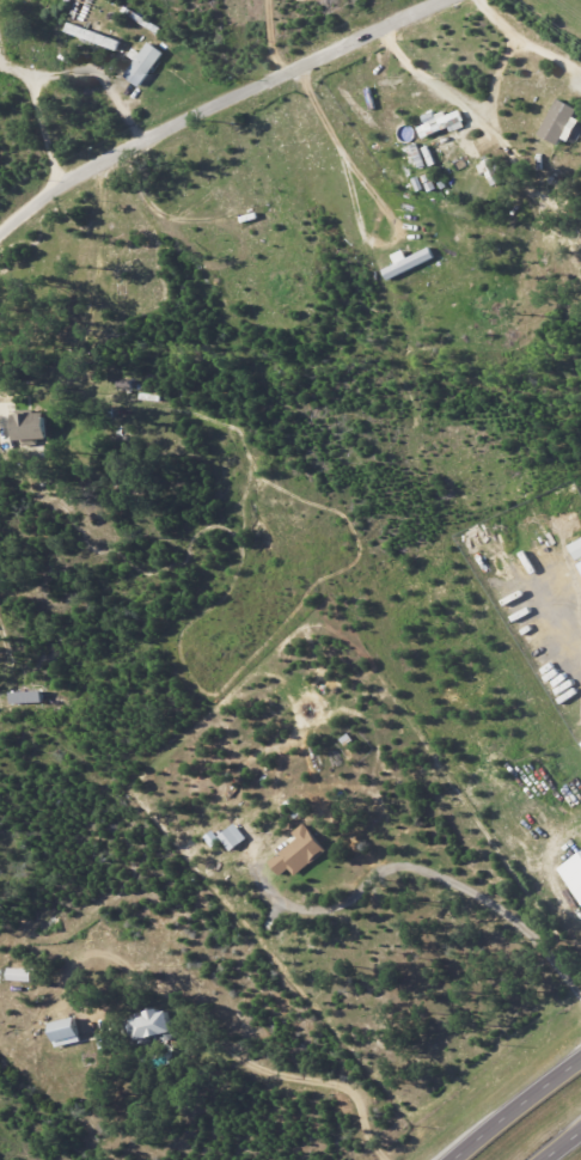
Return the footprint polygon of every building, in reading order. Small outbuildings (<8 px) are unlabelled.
[(164,53),(149,43),(142,53),(135,48),(130,56),(136,60),(125,77),(141,88),(164,53)] [(570,143),(578,120),(574,119),(578,108),(554,99),(540,137),(559,145),(561,139),(570,143)] [(423,116),(425,126),(419,127),(421,136),(450,129),(450,131),(466,128),(462,111),(446,115),(445,111),(423,116)] [(407,258),(404,251),(392,255),(396,265),(383,270),(386,279),(435,261),(431,249),(407,258)] [(11,441),(47,440),(46,412),(11,413),(11,441)] [(577,561),(580,559),(580,540),(569,546),(577,561)] [(10,692),(11,704),(42,703),(41,691),(10,692)] [(248,839),(236,823),(219,836),(231,851),(248,839)] [(297,877),(327,849),(304,824),(294,833),(298,838),(269,864),(281,876),(289,869),(297,877)] [(205,837),(213,848),(222,841),(214,830),(205,837)] [(558,867),(580,904),(580,853),(558,867)] [(32,969),(8,968),(8,981),(32,982),(32,969)] [(141,1040),(174,1031),(168,1007),(145,1013),(146,1016),(125,1022),(130,1037),(140,1035),(141,1040)] [(82,1041),(76,1017),(48,1024),(54,1048),(82,1041)]
